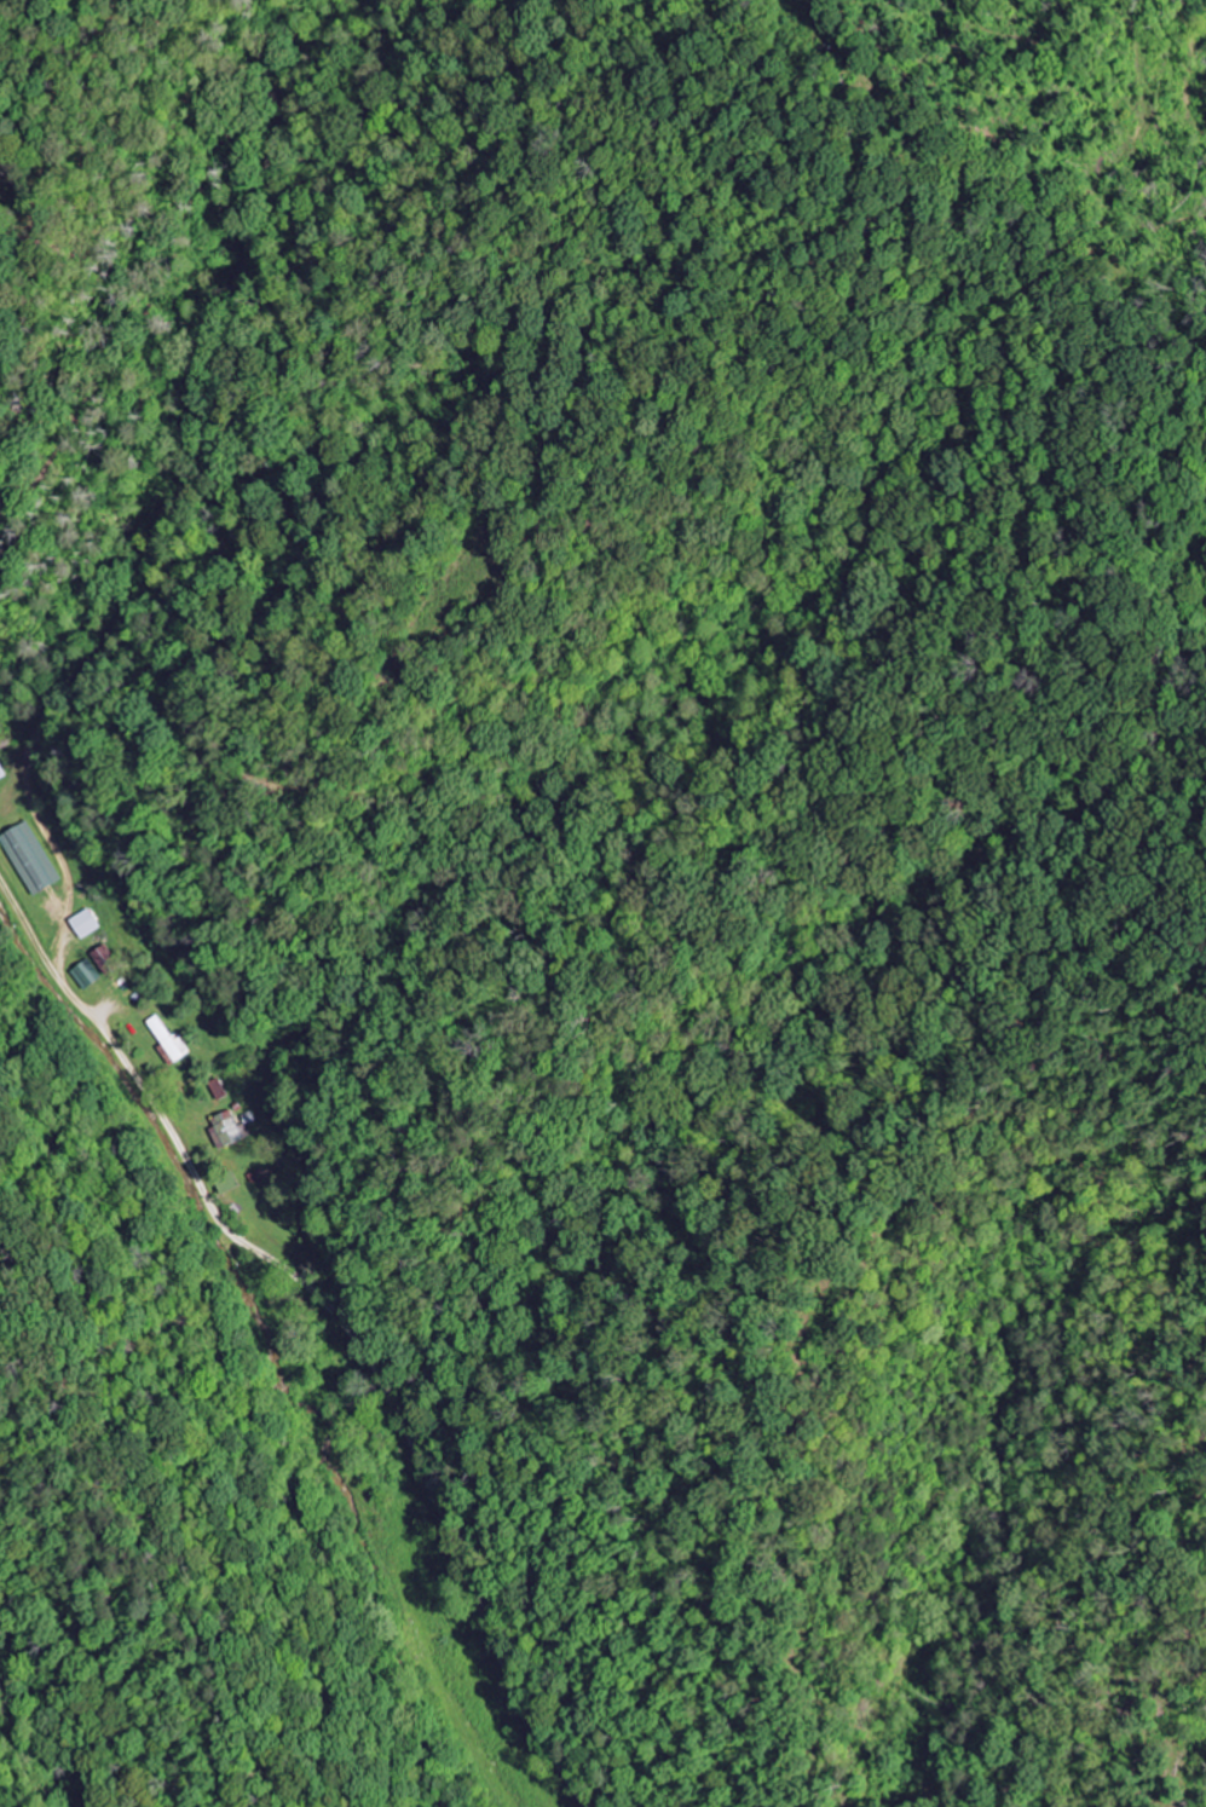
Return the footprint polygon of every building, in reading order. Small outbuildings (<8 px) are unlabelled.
[(8,778),(0,759),(0,782),(8,778)] [(63,879),(29,821),(1,837),(35,896),(63,879)] [(82,938),(101,928),(91,908),(71,919),(82,938)] [(71,971),(84,990),(102,978),(89,959),(71,971)] [(191,1054),(180,1032),(170,1037),(159,1015),(151,1020),(173,1063),(191,1054)] [(244,1140),(235,1114),(210,1123),(219,1149),(244,1140)]
